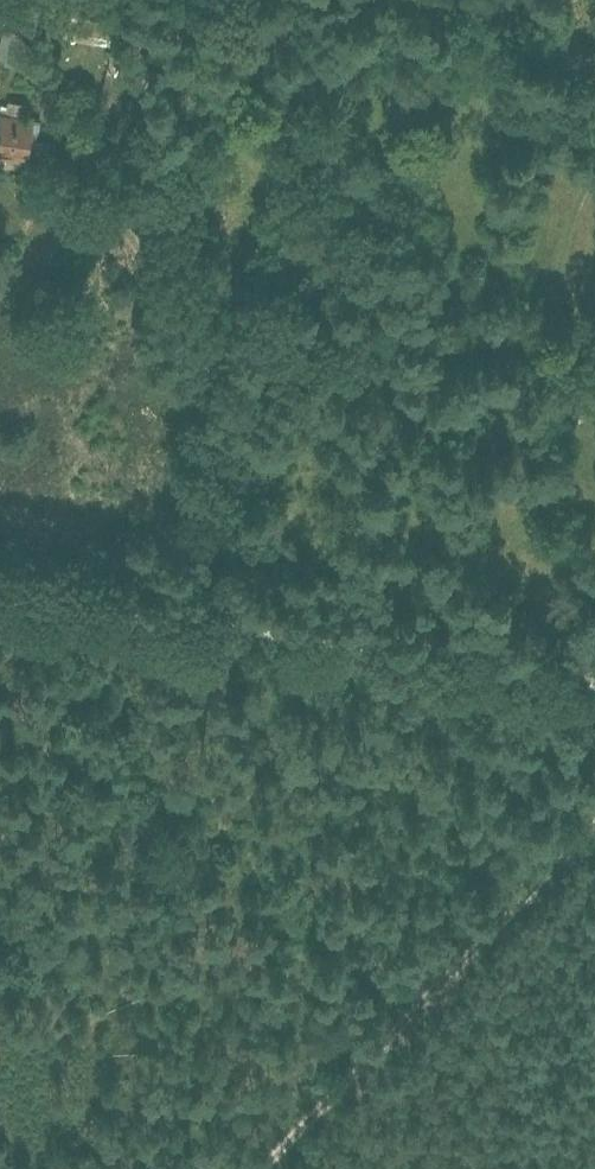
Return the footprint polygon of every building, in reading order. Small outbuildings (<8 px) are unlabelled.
[(5,18),(9,0),(0,0),(0,17),(5,18)] [(112,19),(59,10),(55,34),(74,37),(75,32),(109,38),(112,19)] [(0,39),(0,50),(5,51),(3,62),(15,64),(16,53),(23,54),(25,44),(28,44),(30,31),(2,26),(0,39)] [(38,120),(31,119),(31,118),(24,117),(26,101),(7,98),(6,106),(0,105),(0,156),(26,160),(26,158),(44,160),(46,142),(35,141),(38,120)] [(10,161),(7,176),(38,181),(41,166),(10,161)]
